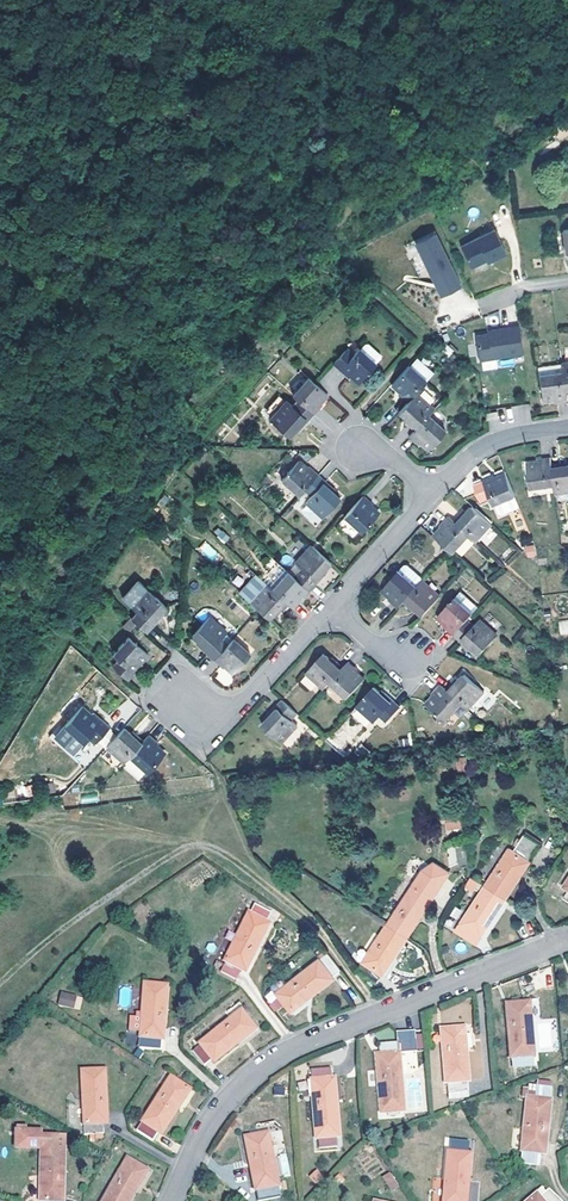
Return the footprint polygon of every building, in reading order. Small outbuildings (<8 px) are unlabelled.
[(505,254),(494,229),(461,244),(470,266),(486,259),(487,262),(505,254)] [(440,294),(460,284),(435,232),(415,242),(440,294)] [(494,338),(489,338),(477,340),(481,365),(524,359),(521,331),(494,335),(494,338)] [(367,347),(361,353),(377,367),(382,362),(382,359),(369,347),(367,347)] [(349,351),(334,367),(350,381),(352,379),(360,387),(377,368),(377,367),(361,353),(360,352),(355,357),(349,351)] [(562,367),(538,370),(543,403),(555,401),(555,404),(567,402),(566,395),(562,367)] [(411,369),(394,388),(403,396),(401,398),(410,406),(418,397),(428,385),(411,369)] [(310,379),(294,397),(300,402),(315,415),(324,406),(321,405),(328,397),(310,379)] [(278,397),(266,411),(271,416),(284,401),(278,397)] [(410,406),(401,416),(409,423),(407,425),(416,433),(430,419),(435,413),(418,397),(410,406)] [(288,403),(273,421),(291,438),(299,429),(301,431),(315,415),(300,402),(294,409),(288,403)] [(509,407),(511,424),(531,422),(529,405),(509,407)] [(499,414),(487,416),(488,423),(499,421),(499,414)] [(416,433),(410,439),(419,448),(421,445),(430,453),(447,435),(430,419),(416,433)] [(532,492),(555,488),(553,469),(551,461),(539,463),(539,465),(529,467),(532,492)] [(306,492),(320,476),(311,468),(309,471),(300,463),(284,482),(301,498),(306,492)] [(556,496),(567,494),(567,469),(565,469),(565,466),(553,469),(555,488),(556,496)] [(335,490),(320,476),(306,492),(312,498),(307,503),(325,519),(342,501),(333,493),(335,490)] [(481,504),(491,500),(494,509),(496,509),(499,517),(503,519),(521,511),(517,500),(507,477),(496,481),(495,478),(484,483),(485,485),(475,489),(481,504)] [(374,505),(366,498),(347,520),(364,535),(380,515),(371,508),(374,505)] [(492,526),(473,509),(467,515),(465,518),(463,516),(454,524),(471,539),(475,544),(492,526)] [(455,558),(471,539),(454,524),(449,520),(442,529),(444,531),(442,534),(436,540),(450,553),(455,558)] [(212,536),(226,543),(230,535),(217,528),(212,536)] [(497,536),(488,548),(500,557),(509,545),(497,536)] [(205,541),(198,549),(215,564),(222,556),(205,541)] [(534,545),(524,547),(526,557),(536,556),(534,545)] [(303,570),(295,579),(307,592),(310,594),(326,576),(324,573),(332,564),(314,547),(298,566),(303,570)] [(405,568),(400,574),(418,590),(423,584),(423,580),(409,568),(405,568)] [(288,605),(295,610),(303,603),(300,600),(307,592),(295,579),(289,574),(273,591),(288,605)] [(390,602),(399,611),(405,605),(418,590),(400,574),(383,593),(392,600),(390,602)] [(261,612),(270,621),(277,612),(280,614),(288,605),(273,591),(257,576),(241,593),(261,612)] [(415,610),(423,618),(440,599),(423,584),(418,590),(405,605),(413,612),(415,610)] [(133,619),(148,633),(161,618),(159,616),(168,607),(149,590),(134,607),(139,613),(133,619)] [(447,630),(455,637),(469,623),(479,610),(462,595),(439,620),(448,628),(447,630)] [(200,648),(215,662),(229,647),(223,641),(227,636),(211,620),(194,638),(202,645),(200,648)] [(559,635),(567,634),(567,620),(558,620),(559,635)] [(469,623),(455,637),(462,643),(471,652),(473,650),(482,658),(498,640),(480,623),(475,629),(469,623)] [(119,661),(114,667),(129,681),(142,666),(141,663),(148,655),(130,638),(114,655),(119,661)] [(229,647),(215,662),(224,671),(227,668),(235,675),(252,657),(235,641),(229,647)] [(325,655),(308,674),(324,691),(330,685),(344,670),(336,662),(334,663),(325,655)] [(358,672),(349,664),(344,670),(330,685),(348,701),(365,682),(356,675),(358,672)] [(463,708),(470,713),(485,695),(466,678),(458,687),(456,684),(447,693),(463,708)] [(448,725),(463,708),(447,693),(442,688),(434,697),(436,699),(429,708),(448,725)] [(375,690),(358,709),(375,725),(381,719),(387,724),(401,709),(385,696),(383,698),(375,690)] [(293,722),(298,716),(283,702),(269,717),(272,719),(264,728),(282,744),(298,727),(293,722)] [(54,737),(72,753),(87,738),(93,743),(109,727),(95,713),(92,716),(82,707),(54,737)] [(134,729),(147,716),(141,710),(128,722),(134,729)] [(125,729),(106,749),(124,765),(143,743),(134,735),(132,737),(125,729)] [(93,743),(87,738),(72,753),(54,737),(52,735),(49,738),(76,764),(94,745),(93,743)] [(143,743),(124,765),(125,768),(138,780),(146,772),(147,773),(163,755),(156,749),(158,746),(149,738),(143,743)] [(82,796),(84,803),(97,800),(96,794),(82,796)] [(444,821),(445,832),(461,831),(460,819),(444,821)] [(487,887),(506,900),(542,845),(526,835),(514,852),(511,850),(487,887)] [(447,848),(449,866),(465,865),(464,846),(447,848)] [(416,891),(427,874),(424,871),(413,889),(416,891)] [(416,891),(413,889),(389,926),(408,939),(443,884),(427,874),(416,891)] [(487,887),(480,883),(477,889),(483,893),(487,887)] [(487,887),(483,893),(458,931),(477,944),(506,900),(487,887)] [(247,961),(251,963),(270,924),(268,923),(273,914),(255,905),(251,915),(249,914),(226,962),(227,962),(221,973),(237,981),(243,970),(247,961)] [(408,939),(389,926),(365,963),(368,965),(362,974),(378,984),(408,939)] [(352,955),(357,962),(366,955),(361,949),(352,955)] [(448,968),(457,964),(452,953),(443,957),(448,968)] [(342,972),(329,955),(286,987),(288,990),(281,997),(290,1009),(293,1012),(334,979),(334,978),(342,972)] [(246,972),(251,963),(247,961),(243,970),(246,972)] [(362,974),(368,965),(365,963),(359,972),(362,974)] [(139,1049),(162,1051),(164,1035),(168,987),(145,985),(142,1014),(137,1013),(136,1018),(130,1017),(129,1032),(141,1033),(139,1049)] [(281,997),(288,990),(286,987),(278,993),(281,997)] [(60,991),(58,1005),(80,1009),(83,995),(60,991)] [(512,1015),(508,1015),(512,1058),(513,1058),(514,1069),(535,1067),(534,1056),(535,1056),(530,1003),(511,1005),(512,1015)] [(236,1021),(244,1014),(242,1011),(234,1017),(236,1021)] [(213,1061),(215,1063),(256,1029),(244,1014),(236,1021),(234,1017),(200,1045),(202,1046),(193,1053),(205,1068),(213,1061)] [(468,1082),(470,1081),(465,1028),(452,1029),(453,1039),(443,1040),(447,1083),(448,1083),(449,1094),(462,1093),(469,1093),(468,1082)] [(453,1039),(452,1029),(442,1030),(443,1040),(453,1039)] [(418,1052),(416,1032),(397,1033),(400,1054),(418,1052)] [(382,1113),(405,1112),(400,1054),(398,1043),(380,1045),(381,1056),(377,1056),(382,1113)] [(338,1137),(340,1137),(335,1079),(333,1080),(332,1069),(312,1071),(313,1081),(317,1081),(317,1095),(313,1095),(317,1139),(319,1139),(320,1149),(339,1148),(338,1137)] [(105,1133),(104,1124),(104,1118),(104,1114),(108,1114),(105,1070),(83,1072),(86,1136),(105,1135),(105,1133)] [(169,1088),(174,1080),(171,1078),(166,1086),(169,1088)] [(169,1088),(166,1086),(137,1132),(153,1142),(159,1133),(162,1135),(191,1090),(174,1080),(169,1088)] [(542,1143),(547,1144),(552,1089),(550,1088),(536,1087),(529,1087),(528,1090),(527,1099),(525,1129),(524,1129),(524,1132),(525,1132),(522,1164),(541,1166),(542,1153),(542,1143)] [(61,1192),(64,1192),(66,1136),(43,1136),(43,1132),(27,1132),(27,1127),(17,1127),(17,1150),(42,1151),(41,1200),(60,1200),(61,1192)] [(248,1148),(259,1200),(265,1200),(282,1198),(269,1134),(250,1138),(252,1147),(248,1148)] [(449,1153),(445,1200),(464,1200),(464,1198),(468,1198),(472,1155),(469,1155),(470,1143),(452,1142),(451,1153),(449,1153)] [(125,1173),(132,1161),(128,1159),(121,1171),(125,1173)] [(121,1171),(105,1200),(104,1200),(131,1200),(148,1170),(139,1165),(132,1161),(125,1173),(121,1171)] [(308,1175),(315,1184),(324,1178),(317,1168),(308,1175)] [(390,1171),(382,1176),(391,1191),(399,1186),(390,1171)] [(550,1189),(540,1197),(536,1200),(560,1200),(550,1189)] [(540,1197),(537,1193),(529,1199),(530,1200),(536,1200),(540,1197)]
